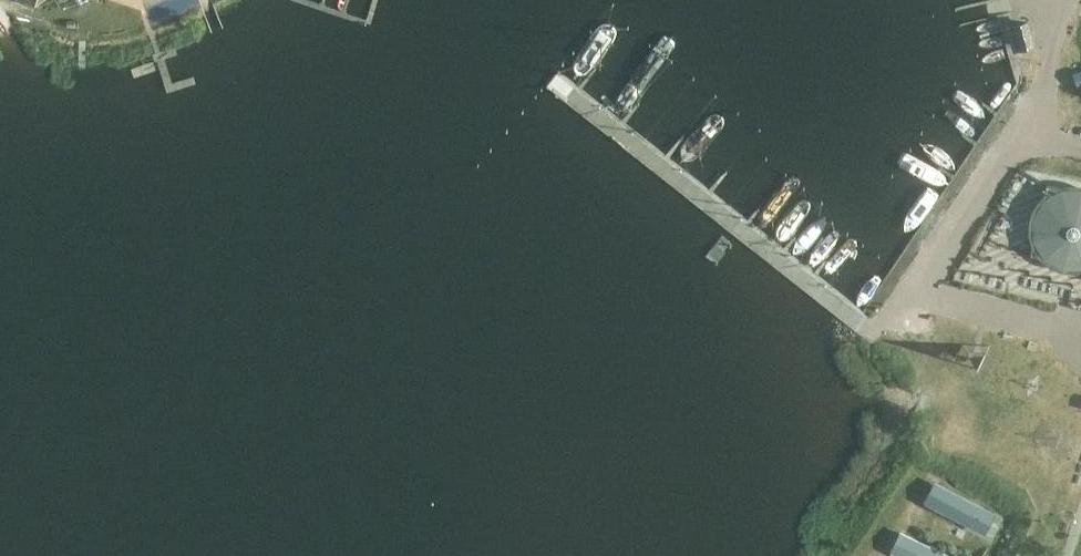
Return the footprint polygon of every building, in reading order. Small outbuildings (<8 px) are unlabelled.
[(1030,252),(1044,256),(1046,257),(1052,261),(1058,264),(1065,266),(1072,267),(1080,266),(1080,187),(1079,187),(1072,186),(1065,187),(1060,188),(1046,184),(1043,199),(1042,200),(1037,206),(1034,213),(1032,220),(1032,227),(1032,234),(1033,238),(1030,252)] [(989,521),(984,529),(992,534),(997,525),(989,521)]
